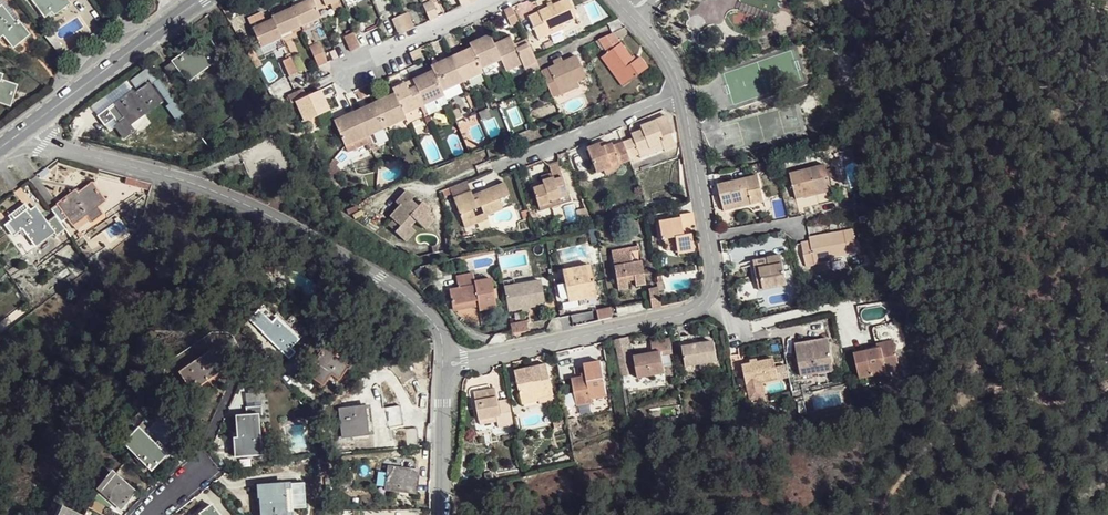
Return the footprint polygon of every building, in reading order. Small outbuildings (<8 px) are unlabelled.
[(38,1),(38,0),(30,0),(27,2),(41,23),(49,18),(52,22),(60,16),(68,11),(63,4),(69,0),(39,0),(38,1)] [(311,5),(309,0),(294,0),(286,4),(294,23),(314,13),(311,5)] [(416,1),(423,18),(432,14),(427,0),(417,0),(416,1)] [(554,25),(572,15),(565,0),(557,0),(544,6),(525,16),(535,38),(544,33),(542,30),(554,25)] [(509,3),(499,8),(506,22),(515,18),(509,3)] [(294,23),(286,4),(265,13),(266,16),(273,32),(284,27),(294,23)] [(0,5),(0,37),(6,47),(21,37),(19,34),(21,33),(17,25),(14,27),(0,5)] [(395,12),(401,27),(409,24),(402,7),(397,9),(398,10),(395,12)] [(393,30),(401,27),(395,12),(398,10),(397,9),(386,14),(393,30)] [(274,34),(273,32),(266,16),(245,25),(253,44),(263,39),(274,34)] [(555,28),(554,25),(542,30),(544,33),(555,28)] [(344,47),(353,44),(347,29),(338,33),(341,37),(344,47)] [(606,29),(592,36),(599,46),(611,37),(606,29)] [(465,41),(466,44),(476,66),(496,57),(489,41),(485,32),(475,37),(465,41)] [(533,59),(530,52),(523,37),(513,41),(516,45),(510,48),(507,43),(503,34),(496,38),(489,41),(496,57),(501,68),(518,59),(521,65),(533,59)] [(200,68),(201,70),(221,55),(209,39),(200,46),(190,53),(188,50),(165,67),(175,81),(182,76),(184,79),(200,68)] [(312,40),(303,44),(311,62),(315,60),(320,58),(312,40)] [(614,40),(597,53),(610,69),(613,66),(622,77),(631,70),(640,64),(631,53),(626,56),(614,40)] [(447,52),(458,78),(477,70),(476,66),(466,44),(457,48),(447,52)] [(428,61),(429,66),(439,87),(458,78),(447,52),(438,57),(428,61)] [(275,57),(282,72),(290,68),(284,53),(282,54),(275,57)] [(610,69),(597,53),(594,55),(615,82),(622,77),(613,66),(610,69)] [(552,94),(556,92),(554,87),(572,80),(582,76),(571,54),(557,60),(549,63),(543,66),(545,71),(539,74),(548,96),(552,94)] [(523,70),(535,65),(533,59),(521,65),(523,70)] [(409,75),(419,101),(440,91),(439,87),(429,66),(419,70),(409,75)] [(186,81),(201,70),(200,68),(184,79),(186,81)] [(387,86),(389,90),(398,111),(419,101),(409,75),(398,80),(387,86)] [(554,87),(556,92),(574,84),(572,80),(554,87)] [(139,112),(141,115),(161,100),(148,83),(130,96),(128,93),(108,109),(118,123),(123,119),(125,123),(139,112)] [(285,99),(293,96),(301,92),(297,84),(289,88),(281,91),(285,99)] [(318,97),(314,87),(301,92),(293,96),(301,117),(323,107),(318,97)] [(378,95),(367,100),(378,124),(400,114),(398,111),(389,90),(378,95)] [(268,98),(272,105),(278,103),(274,95),(268,98)] [(346,109),(357,133),(378,124),(367,100),(357,105),(346,109)] [(337,113),(329,116),(326,117),(337,142),(357,133),(346,109),(337,113)] [(127,126),(141,115),(139,112),(125,123),(127,126)] [(615,138),(621,153),(631,150),(630,146),(650,138),(648,133),(651,131),(656,143),(668,138),(662,126),(665,124),(661,114),(651,119),(649,115),(634,121),(636,125),(625,129),(627,133),(615,138)] [(630,146),(631,150),(632,149),(633,153),(656,143),(651,131),(648,133),(650,138),(630,146)] [(614,159),(622,155),(621,153),(615,138),(605,142),(604,139),(593,144),(592,142),(586,144),(580,146),(589,170),(598,166),(604,164),(601,160),(611,155),(613,159),(614,159)] [(617,164),(614,159),(613,159),(611,155),(601,160),(604,164),(598,166),(600,171),(617,164)] [(543,198),(554,193),(563,190),(552,160),(542,163),(546,171),(534,176),(536,181),(525,185),(533,204),(544,200),(543,198)] [(806,164),(784,169),(789,194),(793,193),(797,192),(811,190),(812,192),(812,197),(826,194),(825,187),(820,162),(806,164)] [(753,171),(712,178),(714,191),(717,205),(757,197),(753,171)] [(461,175),(443,182),(457,215),(471,209),(467,203),(475,199),(479,208),(485,206),(496,201),(493,192),(503,188),(501,182),(498,176),(477,185),(479,190),(469,194),(466,189),(461,175)] [(479,190),(477,185),(466,189),(469,194),(479,190)] [(71,196),(50,211),(55,218),(61,226),(66,223),(68,226),(83,215),(85,218),(90,225),(101,217),(95,210),(105,203),(92,186),(74,200),(71,196)] [(390,219),(385,225),(394,235),(406,224),(401,218),(406,213),(415,224),(426,213),(421,208),(423,205),(419,201),(415,196),(409,202),(402,196),(405,192),(398,186),(388,195),(392,200),(381,209),(390,219)] [(563,190),(553,194),(555,199),(565,196),(563,190)] [(553,194),(543,198),(544,200),(533,204),(534,207),(555,199),(553,194)] [(509,196),(500,199),(503,208),(512,204),(509,196)] [(471,209),(457,215),(459,220),(486,208),(485,206),(479,208),(475,199),(467,203),(471,209)] [(584,214),(580,201),(568,204),(573,218),(584,214)] [(526,206),(521,208),(524,218),(530,214),(526,206)] [(375,214),(385,225),(390,219),(381,209),(375,214)] [(687,221),(685,209),(672,211),(672,213),(650,218),(653,237),(665,234),(669,252),(684,248),(683,240),(682,232),(676,233),(675,224),(687,221)] [(61,226),(55,218),(46,224),(41,216),(35,220),(28,210),(22,215),(15,219),(18,223),(15,225),(21,232),(24,230),(36,248),(55,234),(58,238),(66,232),(61,226)] [(83,215),(68,226),(70,228),(85,218),(83,215)] [(802,237),(794,239),(796,251),(798,262),(810,261),(809,256),(844,251),(843,248),(852,247),(848,226),(801,235),(802,237)] [(626,272),(628,278),(629,283),(639,281),(631,243),(604,249),(611,287),(621,285),(619,279),(618,273),(626,272)] [(773,253),(746,257),(749,271),(751,285),(779,280),(773,253)] [(584,261),(556,266),(562,297),(574,295),(574,297),(582,295),(590,293),(584,261)] [(0,264),(0,281),(8,275),(0,264)] [(467,296),(469,304),(469,307),(479,305),(489,303),(483,276),(467,278),(465,271),(448,274),(450,282),(440,284),(443,301),(467,296)] [(508,283),(497,285),(501,308),(520,304),(538,300),(533,278),(508,283)] [(655,305),(651,283),(641,285),(643,296),(645,307),(655,305)] [(445,308),(469,304),(467,296),(443,301),(445,308)] [(264,302),(261,306),(272,319),(276,315),(264,302)] [(261,306),(260,307),(256,325),(286,358),(294,351),(289,346),(297,338),(276,315),(272,319),(261,306)] [(256,325),(260,307),(250,316),(249,319),(256,325)] [(555,327),(553,317),(539,320),(541,330),(555,327)] [(521,319),(504,322),(505,332),(523,328),(521,319)] [(665,348),(663,333),(643,336),(645,342),(646,347),(627,350),(630,371),(658,367),(655,350),(665,348)] [(874,345),(847,351),(851,363),(854,375),(893,366),(886,337),(873,340),(874,345)] [(800,345),(789,347),(792,360),(794,372),(828,366),(823,341),(813,343),(812,338),(799,340),(800,345)] [(691,342),(677,345),(681,363),(709,358),(705,340),(691,342)] [(620,341),(611,342),(616,371),(625,370),(620,341)] [(350,361),(325,343),(305,371),(321,383),(329,372),(337,378),(350,361)] [(220,365),(208,348),(178,369),(184,378),(190,386),(220,365)] [(731,351),(722,353),(724,366),(733,365),(731,351)] [(750,358),(735,362),(738,382),(771,376),(766,355),(750,358)] [(601,391),(594,357),(586,359),(578,360),(580,372),(563,375),(567,398),(601,391)] [(391,365),(402,382),(412,376),(401,359),(391,365)] [(509,367),(516,398),(528,395),(528,390),(545,385),(538,361),(524,364),(509,367)] [(528,390),(528,395),(533,394),(547,390),(545,385),(528,390)] [(490,425),(505,422),(501,402),(492,405),(490,398),(487,386),(476,388),(466,390),(470,418),(488,414),(489,419),(490,425)] [(501,402),(500,396),(490,398),(492,405),(501,402)] [(234,435),(230,436),(231,445),(231,453),(253,452),(253,435),(258,435),(257,414),(260,413),(259,403),(240,404),(240,413),(233,414),(233,431),(234,435)] [(365,404),(338,407),(340,434),(367,432),(365,404)] [(400,404),(384,407),(387,426),(404,423),(400,404)] [(488,414),(470,418),(471,422),(489,419),(488,414)] [(162,452),(135,424),(120,439),(148,466),(155,459),(162,452)] [(401,428),(402,446),(414,444),(413,427),(407,427),(401,428)] [(412,470),(385,465),(382,487),(408,492),(410,481),(412,470)] [(133,488),(113,470),(98,486),(118,504),(126,496),(133,488)] [(282,480),(254,483),(254,488),(254,494),(261,493),(261,507),(257,511),(257,514),(284,514),(282,480)] [(84,513),(60,503),(55,514),(83,514),(84,513)] [(210,503),(201,509),(193,514),(219,514),(210,503)]
